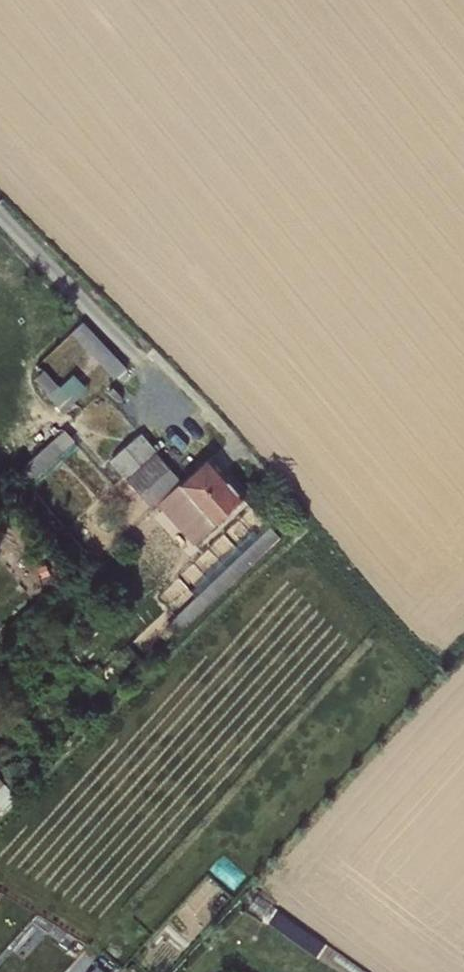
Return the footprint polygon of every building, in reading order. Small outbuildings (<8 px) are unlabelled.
[(83,322),(71,334),(115,379),(126,367),(83,322)] [(59,384),(47,394),(63,413),(76,402),(75,401),(88,389),(75,373),(61,386),(59,384)] [(64,430),(17,473),(26,484),(74,441),(64,430)] [(153,508),(157,503),(183,481),(156,451),(157,450),(141,433),(111,462),(153,508)] [(183,481),(157,503),(194,544),(245,499),(240,494),(241,492),(231,481),(229,481),(209,458),(183,481)] [(165,626),(175,637),(280,536),(271,526),(165,626)]
